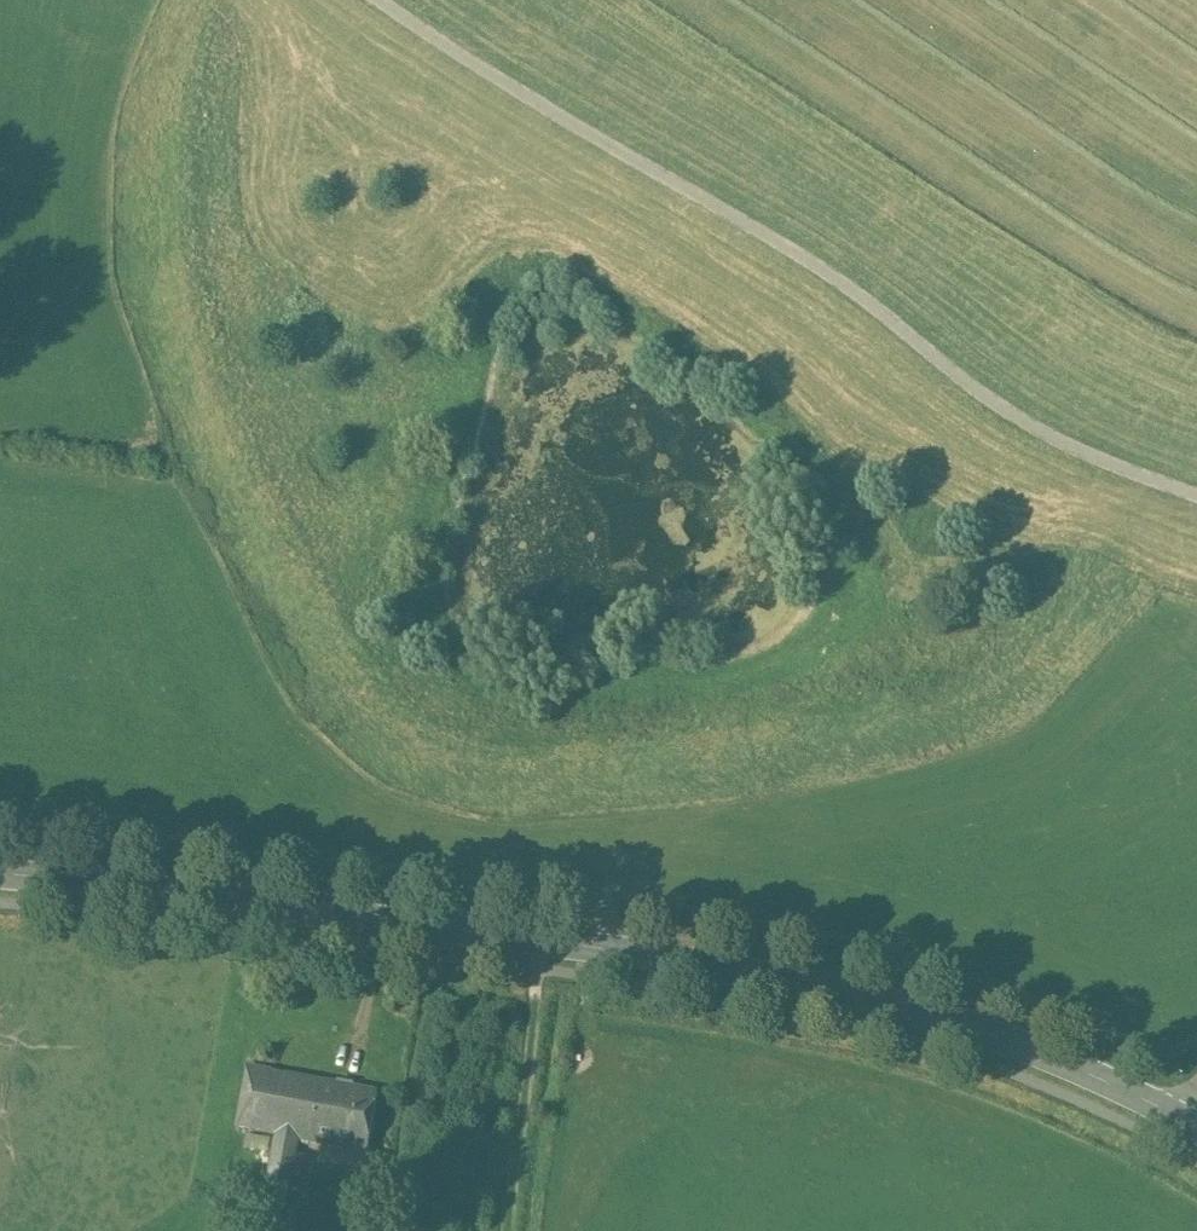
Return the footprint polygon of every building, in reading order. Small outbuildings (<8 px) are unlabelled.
[(271,1073),(248,1068),(238,1125),(261,1130),(271,1073)] [(377,1093),(271,1073),(261,1130),(277,1133),(297,1137),(367,1150),(377,1093)] [(297,1137),(277,1133),(268,1183),(288,1187),(297,1137)]
